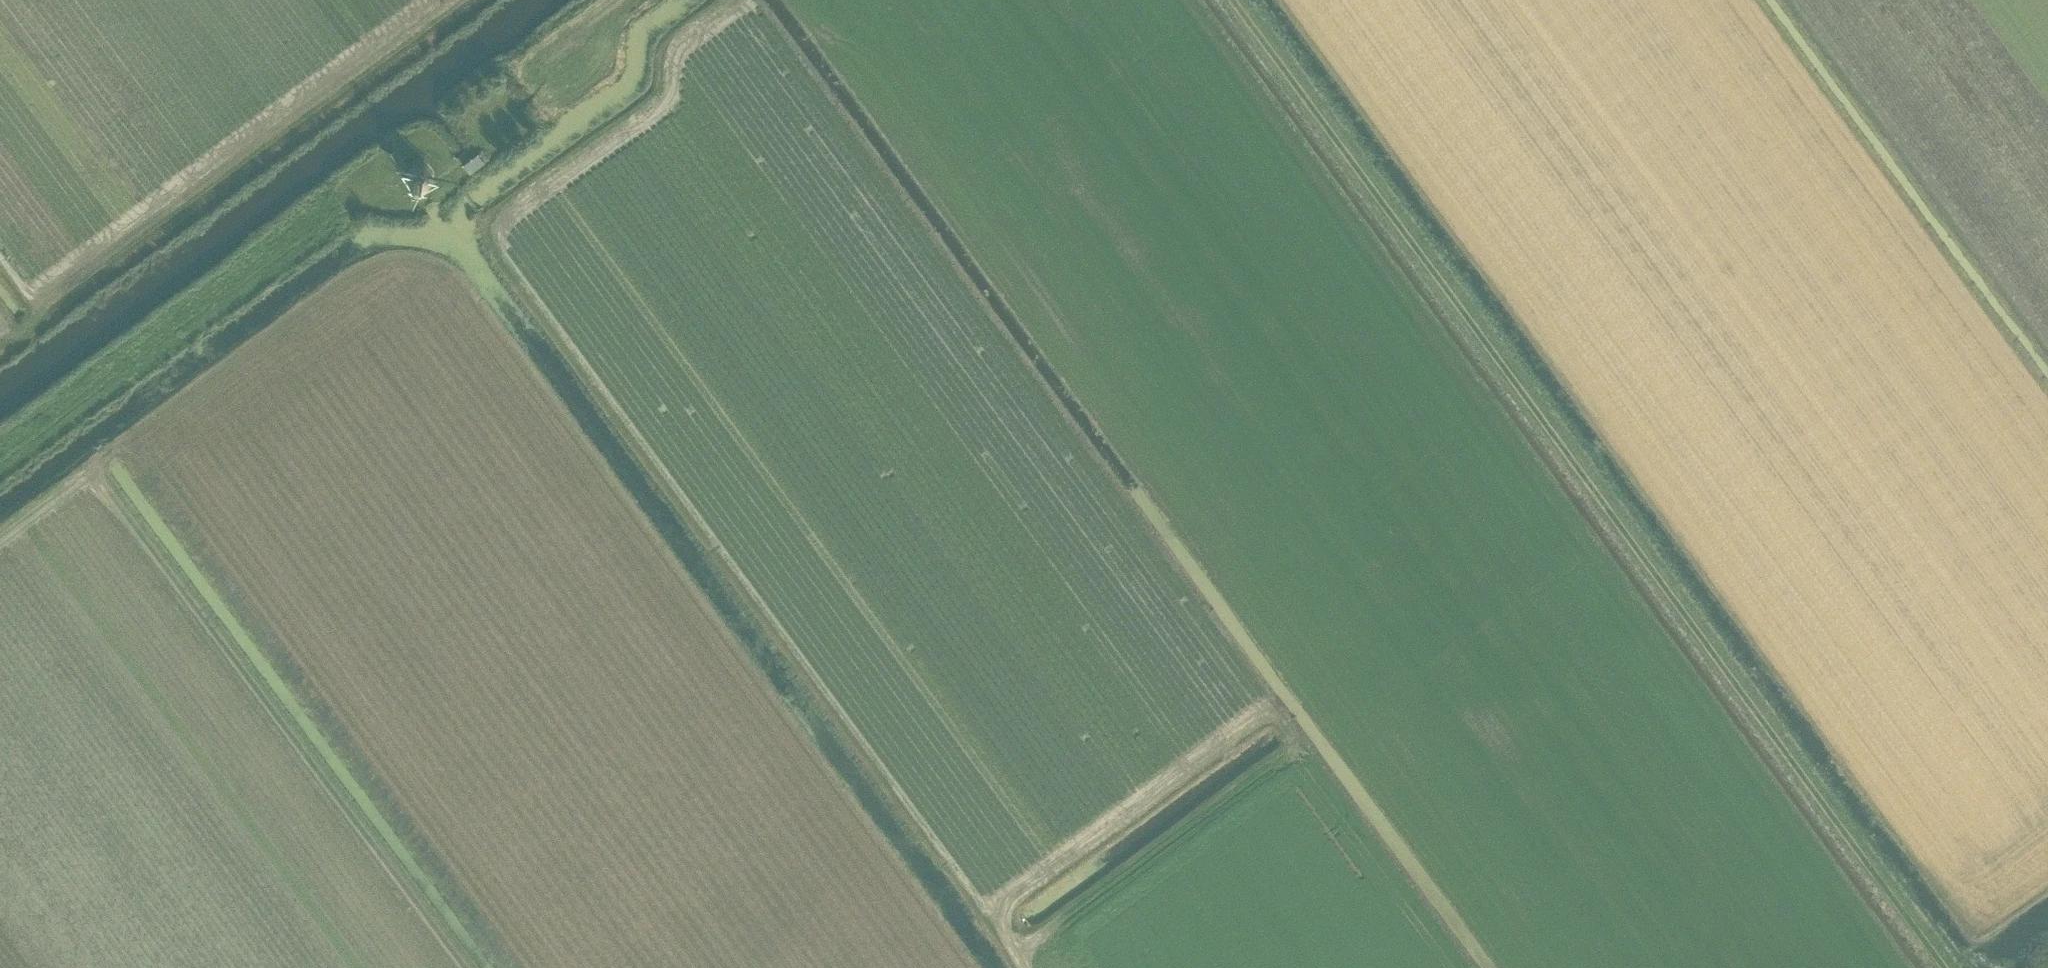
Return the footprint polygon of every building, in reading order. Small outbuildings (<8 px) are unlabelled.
[(512,139),(521,133),(516,125),(506,131),(512,139)] [(479,152),(464,162),(471,172),(486,162),(479,152)] [(422,189),(432,180),(434,171),(428,163),(422,159),(414,160),(407,170),(408,182),(414,190),(422,189)]
